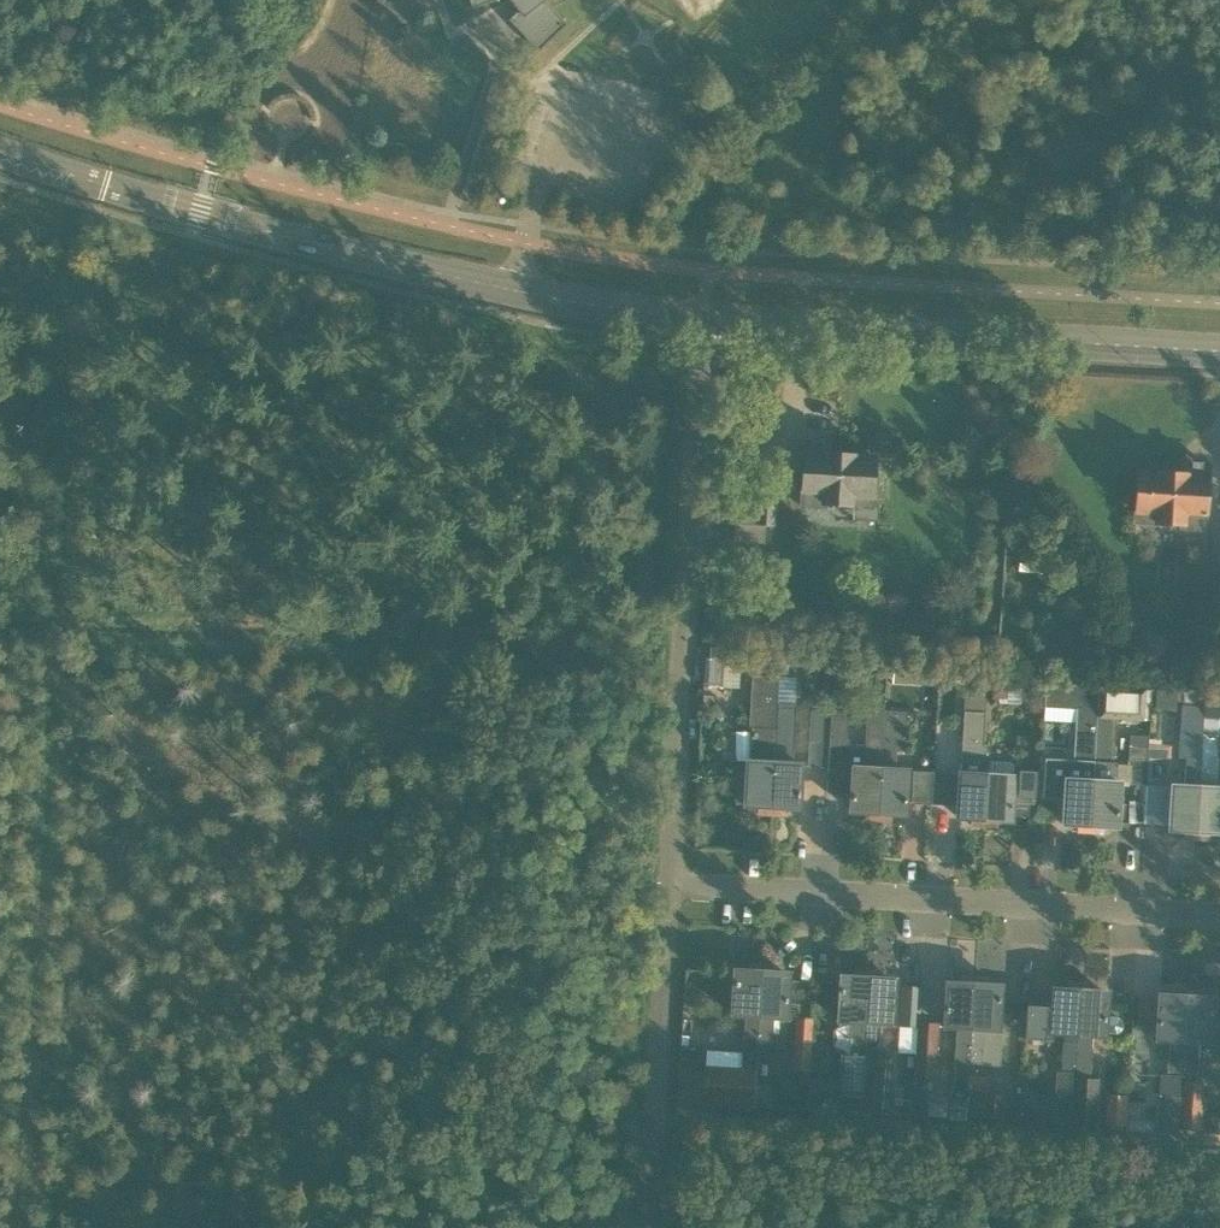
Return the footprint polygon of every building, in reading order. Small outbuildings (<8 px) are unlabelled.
[(472,8),(495,0),(470,0),(472,8)] [(513,4),(518,11),(509,20),(539,51),(566,23),(544,1),(545,0),(510,0),(513,4)] [(805,442),(802,506),(824,507),(824,504),(854,506),(854,520),(877,521),(878,506),(871,506),(872,482),(874,458),(850,456),(845,450),(834,449),(828,455),(827,455),(828,443),(805,442)] [(1136,497),(1135,522),(1182,525),(1182,528),(1204,529),(1206,489),(1208,465),(1185,464),(1184,476),(1183,476),(1178,469),(1167,469),(1161,474),(1138,473),(1136,497)] [(776,490),(737,488),(734,543),(764,544),(765,526),(774,526),(776,490)] [(759,814),(771,814),(777,704),(776,704),(777,677),(779,677),(780,656),(780,651),(753,650),(751,675),(754,675),(751,728),(760,728),(758,763),(747,762),(745,805),(759,806),(759,814)] [(780,656),(779,677),(793,678),(794,657),(780,656)] [(707,674),(706,686),(722,687),(724,658),(709,657),(708,657),(707,674)] [(724,658),(722,687),(739,688),(741,659),(724,658)] [(893,665),(892,678),(906,679),(907,666),(893,665)] [(1096,712),(1097,686),(1045,683),(1044,707),(1076,709),(1073,760),(1045,758),(1045,772),(1044,796),(1065,798),(1064,823),(1078,824),(1078,832),(1090,833),(1096,717),(1096,712)] [(1096,712),(1096,717),(1111,718),(1141,719),(1142,689),(1097,686),(1096,712)] [(1196,839),(1201,754),(1203,717),(1205,693),(1184,692),(1183,704),(1180,704),(1177,757),(1186,758),(1185,788),(1172,787),(1170,829),(1185,830),(1184,838),(1196,839)] [(1218,718),(1219,718),(1219,694),(1205,693),(1203,717),(1218,718)] [(796,705),(777,704),(771,814),(783,815),(783,807),(798,808),(800,766),(793,765),(796,705)] [(882,735),(884,710),(869,710),(866,770),(854,769),(852,787),(851,811),(866,812),(865,820),(877,820),(882,735)] [(877,820),(889,821),(890,813),(904,814),(906,790),(907,772),(894,771),(896,751),(905,752),(907,712),(884,710),(882,735),(877,820)] [(807,767),(827,768),(830,712),(810,711),(807,767)] [(983,826),(987,760),(988,745),(984,744),(986,712),(964,711),(960,775),(959,793),(957,817),(972,818),(971,826),(983,826)] [(831,712),(830,712),(827,768),(845,769),(847,741),(845,741),(846,714),(831,713),(831,712)] [(1096,717),(1090,833),(1102,833),(1102,825),(1116,826),(1119,784),(1116,784),(1117,765),(1109,764),(1111,718),(1096,717)] [(1196,839),(1207,839),(1208,831),(1219,832),(1219,789),(1214,789),(1218,718),(1203,717),(1201,754),(1196,839)] [(1146,785),(1148,747),(1129,746),(1127,784),(1146,785)] [(1146,785),(1163,786),(1163,787),(1164,788),(1166,749),(1148,747),(1146,785)] [(983,826),(995,827),(996,819),(1010,820),(1011,803),(1034,804),(1035,780),(1035,771),(1018,770),(1018,778),(1012,778),(1013,765),(1009,761),(987,760),(983,826)] [(932,773),(913,772),(912,803),(930,804),(932,773)] [(932,773),(930,804),(952,805),(954,774),(932,773)] [(1130,800),(1129,821),(1144,822),(1145,801),(1130,800)] [(756,1081),(762,965),(750,965),(750,973),(735,972),(734,996),(733,1014),(745,1015),(743,1049),(742,1068),(704,1066),(702,1103),(754,1106),(756,1081)] [(756,1081),(770,1081),(772,1051),(774,1016),(786,1017),(788,975),(774,974),(774,966),(762,965),(756,1081)] [(868,971),(856,971),(856,979),(841,978),(840,1002),(839,1020),(851,1021),(849,1055),(841,1054),(839,1079),(809,1077),(807,1109),(860,1113),(868,971)] [(879,1043),(879,1042),(880,1023),(892,1023),(894,981),(880,980),(880,972),(868,971),(860,1113),(880,1114),(885,1043),(879,1043)] [(966,1093),(974,978),(962,977),(961,985),(947,984),(944,1026),(957,1027),(955,1061),(953,1092),(966,1093)] [(966,1093),(968,1093),(967,1117),(1002,1119),(1004,1094),(988,1093),(989,1077),(974,1075),(974,1062),(984,1063),(984,1062),(998,1063),(1001,1019),(998,1019),(1000,987),(986,986),(986,979),(974,978),(966,1093)] [(1081,984),(1068,983),(1068,991),(1053,990),(1052,1007),(1026,1005),(1024,1039),(1052,1041),(1053,1032),(1064,1033),(1062,1067),(1075,1068),(1081,984)] [(1092,1035),(1104,1036),(1104,1033),(1115,1034),(1119,1032),(1122,1028),(1122,1023),(1120,1019),(1117,1017),(1105,1016),(1107,993),(1092,992),(1093,985),(1081,984),(1075,1068),(1090,1069),(1092,1035)] [(901,985),(898,1027),(919,1028),(919,1020),(921,987),(901,985)] [(818,988),(818,1001),(825,1001),(831,996),(831,988),(818,988)] [(1182,1074),(1187,990),(1175,989),(1174,997),(1160,996),(1157,1038),(1170,1039),(1168,1074),(1182,1074)] [(1182,1074),(1185,1075),(1185,1080),(1183,1079),(1179,1127),(1199,1129),(1202,1082),(1196,1082),(1199,1042),(1210,1043),(1213,999),(1198,999),(1199,991),(1187,990),(1182,1074)] [(806,1071),(809,1018),(796,1017),(793,1071),(796,1071),(806,1071)] [(916,1077),(933,1078),(936,1022),(919,1020),(919,1028),(917,1055),(916,1077)] [(894,1096),(893,1115),(912,1117),(915,1077),(916,1077),(917,1055),(906,1054),(904,1086),(894,1086),(894,1096)] [(1052,1098),(1051,1124),(1051,1125),(1073,1126),(1073,1123),(1075,1100),(1073,1100),(1073,1097),(1074,1077),(1075,1071),(1057,1070),(1055,1096),(1055,1098),(1052,1098)] [(796,1071),(795,1085),(805,1085),(806,1071),(796,1071)] [(1075,1100),(1073,1123),(1096,1124),(1100,1078),(1074,1077),(1073,1097),(1075,1097),(1075,1100)] [(1021,1106),(1020,1121),(1044,1123),(1045,1107),(1021,1106)] [(1106,1108),(1105,1124),(1126,1125),(1127,1110),(1106,1108)]
